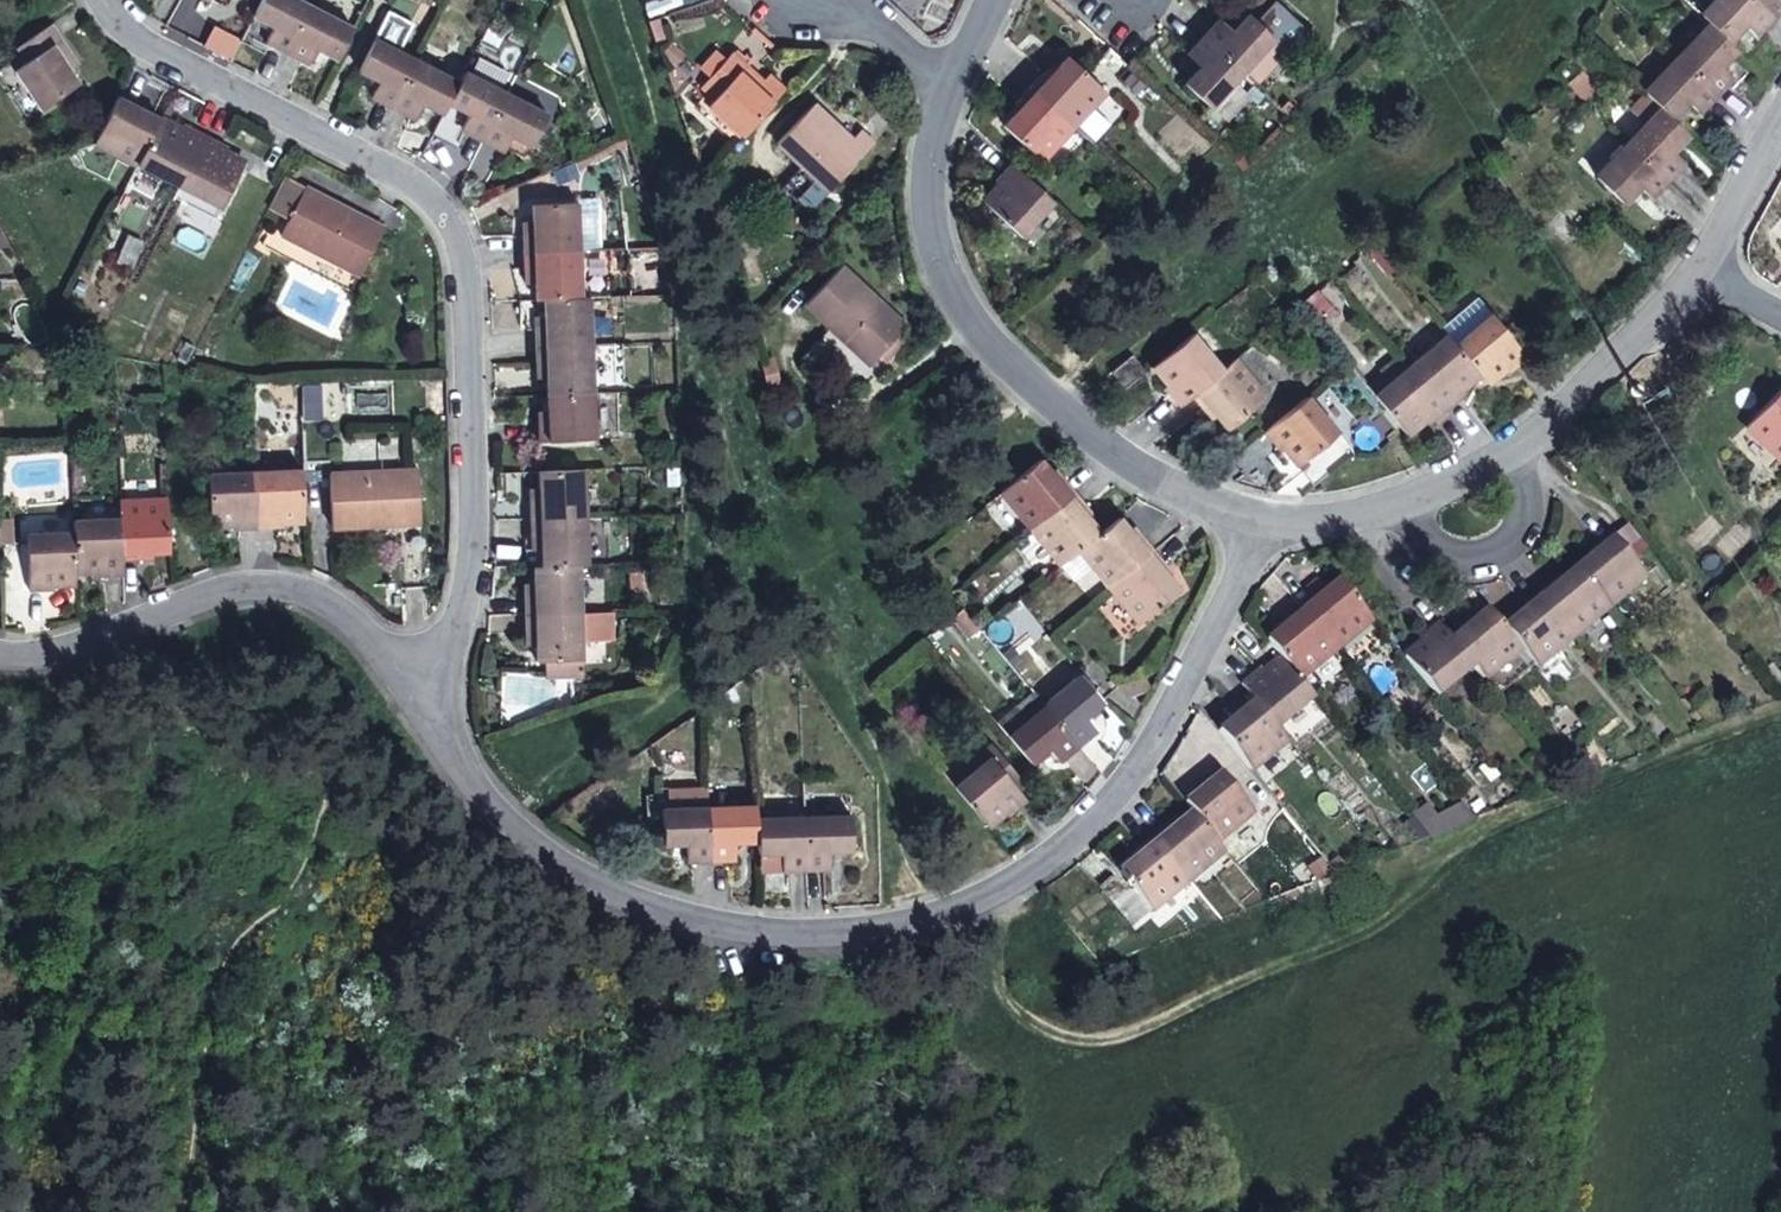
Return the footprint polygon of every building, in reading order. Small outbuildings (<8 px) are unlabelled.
[(301,0),(259,0),(251,15),(272,26),(265,40),(270,42),(278,47),(286,51),(290,41),(310,4),(301,0)] [(1701,15),(1709,23),(1726,39),(1741,23),(1753,33),(1761,24),(1770,16),(1754,0),(1716,0),(1701,15)] [(1770,16),(1778,7),(1780,4),(1780,0),(1754,0),(1770,16)] [(315,50),(334,60),(352,27),(310,4),(290,41),(286,51),(297,57),(309,63),(315,50)] [(1212,29),(1204,38),(1221,54),(1241,73),(1261,50),(1273,38),(1247,13),(1231,30),(1220,19),(1212,29)] [(267,47),(270,42),(265,40),(272,26),(251,15),(237,41),(247,46),(251,39),(267,47)] [(1719,64),(1735,47),(1726,39),(1709,23),(1676,57),(1713,93),(1721,84),(1729,75),(1719,64)] [(24,61),(12,69),(38,109),(77,84),(72,77),(68,70),(65,64),(73,59),(50,24),(14,47),(24,61)] [(381,100),(392,105),(400,89),(416,59),(373,37),(356,70),(378,80),(371,94),(381,100)] [(1208,108),(1241,73),(1221,54),(1204,38),(1195,47),(1187,56),(1199,66),(1183,83),(1208,108)] [(707,103),(742,134),(749,127),(773,101),(756,85),(762,79),(747,64),(731,50),(703,82),(716,93),(707,103)] [(1274,62),(1261,50),(1241,73),(1254,85),(1274,62)] [(1038,77),(1030,86),(1073,125),(1104,91),(1066,56),(1055,68),(1051,73),(1046,68),(1038,77)] [(1704,101),(1713,93),(1676,57),(1644,92),(1661,108),(1669,115),(1685,99),(1696,110),(1704,101)] [(76,65),(73,59),(65,64),(68,70),(76,65)] [(421,102),(442,113),(448,102),(459,81),(416,59),(400,89),(392,105),(403,111),(414,116),(421,102)] [(38,109),(12,69),(7,62),(0,66),(0,77),(27,116),(38,109)] [(1051,64),(1046,68),(1051,73),(1055,68),(1051,64)] [(506,93),(464,71),(459,81),(448,102),(468,113),(461,126),(472,132),(482,138),(506,93)] [(756,85),(773,101),(785,88),(767,73),(762,79),(756,85)] [(1041,160),(1073,125),(1030,86),(1022,95),(1014,103),(1018,108),(1014,113),(1003,124),(1041,160)] [(130,96),(120,90),(93,141),(136,163),(160,118),(144,109),(138,107),(141,101),(130,96)] [(547,116),(506,93),(482,138),(493,143),(503,149),(510,135),(531,146),(547,116)] [(147,104),(141,101),(138,107),(144,109),(147,104)] [(852,136),(851,138),(848,141),(824,119),(827,116),(819,110),(812,103),(775,144),(800,166),(781,187),(808,212),(867,149),(852,136)] [(1010,109),(1014,113),(1018,108),(1014,103),(1010,109)] [(1670,150),(1687,132),(1669,115),(1661,108),(1628,143),(1665,177),(1673,169),(1682,160),(1670,150)] [(848,141),(851,138),(827,116),(824,119),(848,141)] [(136,163),(178,185),(204,134),(193,128),(183,123),(180,128),(160,118),(136,163)] [(852,136),(867,149),(874,140),(860,127),(852,136)] [(226,145),(204,134),(178,185),(219,207),(243,161),(233,156),(223,151),(226,145)] [(1648,195),(1665,177),(1628,143),(1595,177),(1620,201),(1637,184),(1642,190),(1648,195)] [(1019,235),(1053,201),(1016,165),(1012,162),(995,180),(999,183),(991,192),(984,200),(1019,235)] [(214,218),(219,207),(178,185),(172,195),(214,218)] [(303,187),(278,234),(359,275),(383,228),(365,219),(364,222),(335,207),(336,204),(320,195),(303,187)] [(364,222),(365,219),(336,204),(335,207),(364,222)] [(530,239),(530,251),(552,251),(579,250),(578,204),(535,204),(535,221),(535,227),(530,227),(530,239)] [(351,291),(359,275),(278,234),(268,229),(260,245),(351,291)] [(537,291),(537,299),(581,299),(579,250),(552,251),(530,251),(530,276),(537,277),(537,283),(537,291)] [(857,378),(878,354),(897,335),(905,326),(891,313),(889,315),(866,293),(868,291),(854,278),(840,265),(804,304),(830,328),(817,342),(857,378)] [(889,315),(891,313),(868,291),(866,293),(889,315)] [(1331,309),(1317,291),(1301,303),(1316,320),(1331,309)] [(591,344),(589,297),(581,299),(537,299),(520,299),(521,314),(522,328),(540,327),(540,346),(563,345),(591,344)] [(1476,297),(1440,327),(1446,333),(1453,343),(1490,313),(1476,297)] [(1502,328),(1490,313),(1453,343),(1479,375),(1482,379),(1486,383),(1503,368),(1509,374),(1517,366),(1525,358),(1511,339),(1502,328)] [(1502,328),(1511,339),(1519,333),(1511,322),(1502,328)] [(1170,395),(1178,403),(1192,391),(1198,386),(1220,368),(1191,332),(1153,365),(1167,381),(1162,386),(1170,395)] [(1469,382),(1479,375),(1453,343),(1446,333),(1409,364),(1443,405),(1446,408),(1464,393),(1460,389),(1469,382)] [(903,341),(897,335),(878,354),(884,361),(903,341)] [(546,370),(547,376),(547,393),(580,392),(592,392),(591,344),(563,345),(540,346),(540,358),(541,370),(546,370)] [(190,351),(181,346),(175,357),(184,362),(190,351)] [(1381,368),(1363,382),(1369,390),(1373,394),(1409,364),(1396,348),(1377,363),(1381,368)] [(1145,370),(1133,356),(1113,371),(1124,386),(1145,370)] [(1266,393),(1235,356),(1220,368),(1198,386),(1192,391),(1207,412),(1212,408),(1219,417),(1226,426),(1266,393)] [(1436,416),(1446,408),(1443,405),(1409,364),(1373,394),(1403,430),(1405,433),(1423,419),(1427,424),(1436,416)] [(1744,425),(1779,458),(1780,457),(1780,387),(1744,425)] [(548,413),(542,413),(543,427),(543,441),(594,440),(592,392),(580,392),(547,393),(548,406),(548,413)] [(1349,446),(1307,395),(1285,413),(1263,431),(1271,441),(1278,451),(1283,447),(1297,464),(1304,459),(1309,463),(1301,470),(1309,480),(1349,446)] [(1051,469),(1040,457),(1001,490),(1030,525),(1075,490),(1067,480),(1059,471),(1055,474),(1051,469)] [(1055,465),(1051,469),(1055,474),(1059,471),(1055,465)] [(293,520),(305,519),(303,482),(303,469),(255,471),(256,499),(257,527),(282,525),(282,520),(293,520)] [(330,527),(367,526),(367,523),(400,521),(400,525),(410,525),(420,524),(418,469),(328,472),(330,527)] [(535,506),(535,518),(557,517),(584,516),(582,469),(565,470),(539,470),(539,486),(540,493),(534,493),(535,506)] [(233,528),(257,527),(256,499),(255,471),(207,473),(210,523),(221,522),(233,522),(233,528)] [(1030,525),(1061,562),(1080,546),(1088,540),(1101,529),(1092,517),(1086,511),(1091,508),(1083,499),(1075,490),(1030,525)] [(134,557),(146,556),(146,551),(153,550),(169,549),(167,499),(119,501),(120,520),(122,557),(134,557)] [(1095,513),(1091,508),(1086,511),(1092,517),(1095,513)] [(1127,528),(1118,515),(1114,518),(1101,529),(1088,540),(1080,546),(1110,583),(1113,580),(1151,549),(1144,539),(1136,530),(1132,534),(1127,528)] [(541,553),(542,564),(563,564),(579,563),(586,563),(584,516),(557,517),(535,518),(535,536),(541,536),(541,542),(541,553)] [(120,520),(73,521),(74,533),(74,546),(75,572),(98,571),(98,576),(110,576),(123,575),(122,557),(120,520)] [(1132,525),(1127,528),(1132,534),(1136,530),(1132,525)] [(53,584),(76,584),(75,572),(74,546),(74,533),(26,535),(28,591),(40,591),(53,590),(53,584)] [(1599,540),(1590,548),(1593,553),(1589,556),(1576,567),(1584,578),(1608,606),(1644,576),(1608,533),(1599,540)] [(1177,588),(1167,576),(1162,571),(1166,567),(1159,558),(1151,549),(1113,580),(1110,583),(1139,619),(1177,588)] [(581,611),(579,563),(563,564),(542,564),(533,565),(533,582),(534,589),(528,589),(528,601),(529,612),(532,612),(581,611)] [(1171,572),(1166,567),(1162,571),(1167,576),(1171,572)] [(1576,567),(1564,578),(1558,582),(1554,577),(1545,585),(1536,593),(1550,610),(1572,637),(1608,606),(1584,578),(1576,567)] [(1559,573),(1554,577),(1558,582),(1564,578),(1559,573)] [(1338,577),(1326,588),(1322,593),(1316,588),(1308,595),(1299,603),(1312,620),(1335,647),(1371,617),(1338,577)] [(1322,583),(1316,588),(1322,593),(1326,588),(1322,583)] [(1536,667),(1572,637),(1550,610),(1536,593),(1527,600),(1517,608),(1521,612),(1516,616),(1502,626),(1519,646),(1529,659),(1536,667)] [(1299,678),(1335,647),(1312,620),(1299,603),(1289,611),(1280,619),(1284,624),(1279,628),(1266,639),(1279,654),(1284,660),(1299,678)] [(1483,679),(1519,646),(1502,626),(1490,612),(1486,607),(1474,618),(1469,623),(1465,617),(1455,625),(1446,633),(1473,666),(1483,679)] [(536,660),(546,659),(582,659),(581,611),(532,612),(529,612),(529,631),(535,631),(535,637),(535,648),(536,660)] [(1470,613),(1465,617),(1469,623),(1474,618),(1470,613)] [(1275,623),(1279,628),(1284,624),(1280,619),(1275,623)] [(1435,695),(1473,666),(1446,633),(1440,626),(1436,621),(1426,628),(1417,636),(1420,640),(1402,654),(1435,695)] [(1277,727),(1312,694),(1299,678),(1284,660),(1279,654),(1260,671),(1256,667),(1247,675),(1238,683),(1249,696),(1277,727)] [(1090,658),(1076,671),(1079,674),(1093,691),(1099,699),(1114,685),(1090,658)] [(582,674),(582,659),(546,659),(547,675),(582,674)] [(1143,673),(1128,679),(1133,693),(1148,688),(1143,673)] [(1085,716),(1102,702),(1099,699),(1093,691),(1079,674),(1042,704),(1050,714),(1075,743),(1085,736),(1094,728),(1085,716)] [(1133,693),(1128,679),(1114,685),(1128,694),(1133,693)] [(1251,769),(1287,739),(1279,730),(1277,727),(1249,696),(1240,704),(1232,711),(1235,715),(1230,720),(1217,731),(1251,769)] [(1066,751),(1075,743),(1050,714),(1042,704),(1025,719),(1006,734),(1014,744),(1029,762),(1047,747),(1057,759),(1066,751)] [(1013,705),(995,721),(1006,734),(1025,719),(1013,705)] [(1227,715),(1230,720),(1235,715),(1232,711),(1227,715)] [(991,743),(985,748),(991,755),(1012,783),(1018,779),(991,743)] [(953,786),(991,755),(985,748),(946,777),(953,786)] [(1024,798),(1012,783),(991,755),(953,786),(980,819),(983,824),(1000,809),(1004,814),(1014,806),(1024,798)] [(1198,790),(1185,801),(1192,810),(1201,820),(1217,840),(1254,811),(1218,767),(1209,774),(1200,782),(1203,786),(1198,790)] [(1195,786),(1198,790),(1203,786),(1200,782),(1195,786)] [(734,841),(758,841),(757,818),(757,809),(757,805),(709,807),(709,819),(710,858),(723,857),(735,857),(734,841)] [(686,859),(710,858),(709,819),(709,807),(661,809),(663,844),(674,843),(686,842),(686,859)] [(1192,810),(1180,820),(1175,825),(1170,820),(1161,828),(1151,836),(1173,862),(1188,880),(1225,850),(1217,840),(1201,820),(1192,810)] [(829,850),(852,850),(851,828),(851,814),(804,816),(804,827),(805,867),(817,866),(830,866),(829,850)] [(1175,815),(1170,820),(1175,825),(1180,820),(1175,815)] [(804,816),(757,818),(758,841),(758,853),(781,852),(781,867),(793,867),(805,867),(804,827),(804,816)] [(860,827),(851,828),(852,850),(860,849),(860,827)] [(1132,926),(1188,880),(1173,862),(1151,836),(1133,851),(1137,855),(1132,859),(1116,872),(1100,885),(1132,926)] [(1128,854),(1132,859),(1137,855),(1133,851),(1128,854)]
